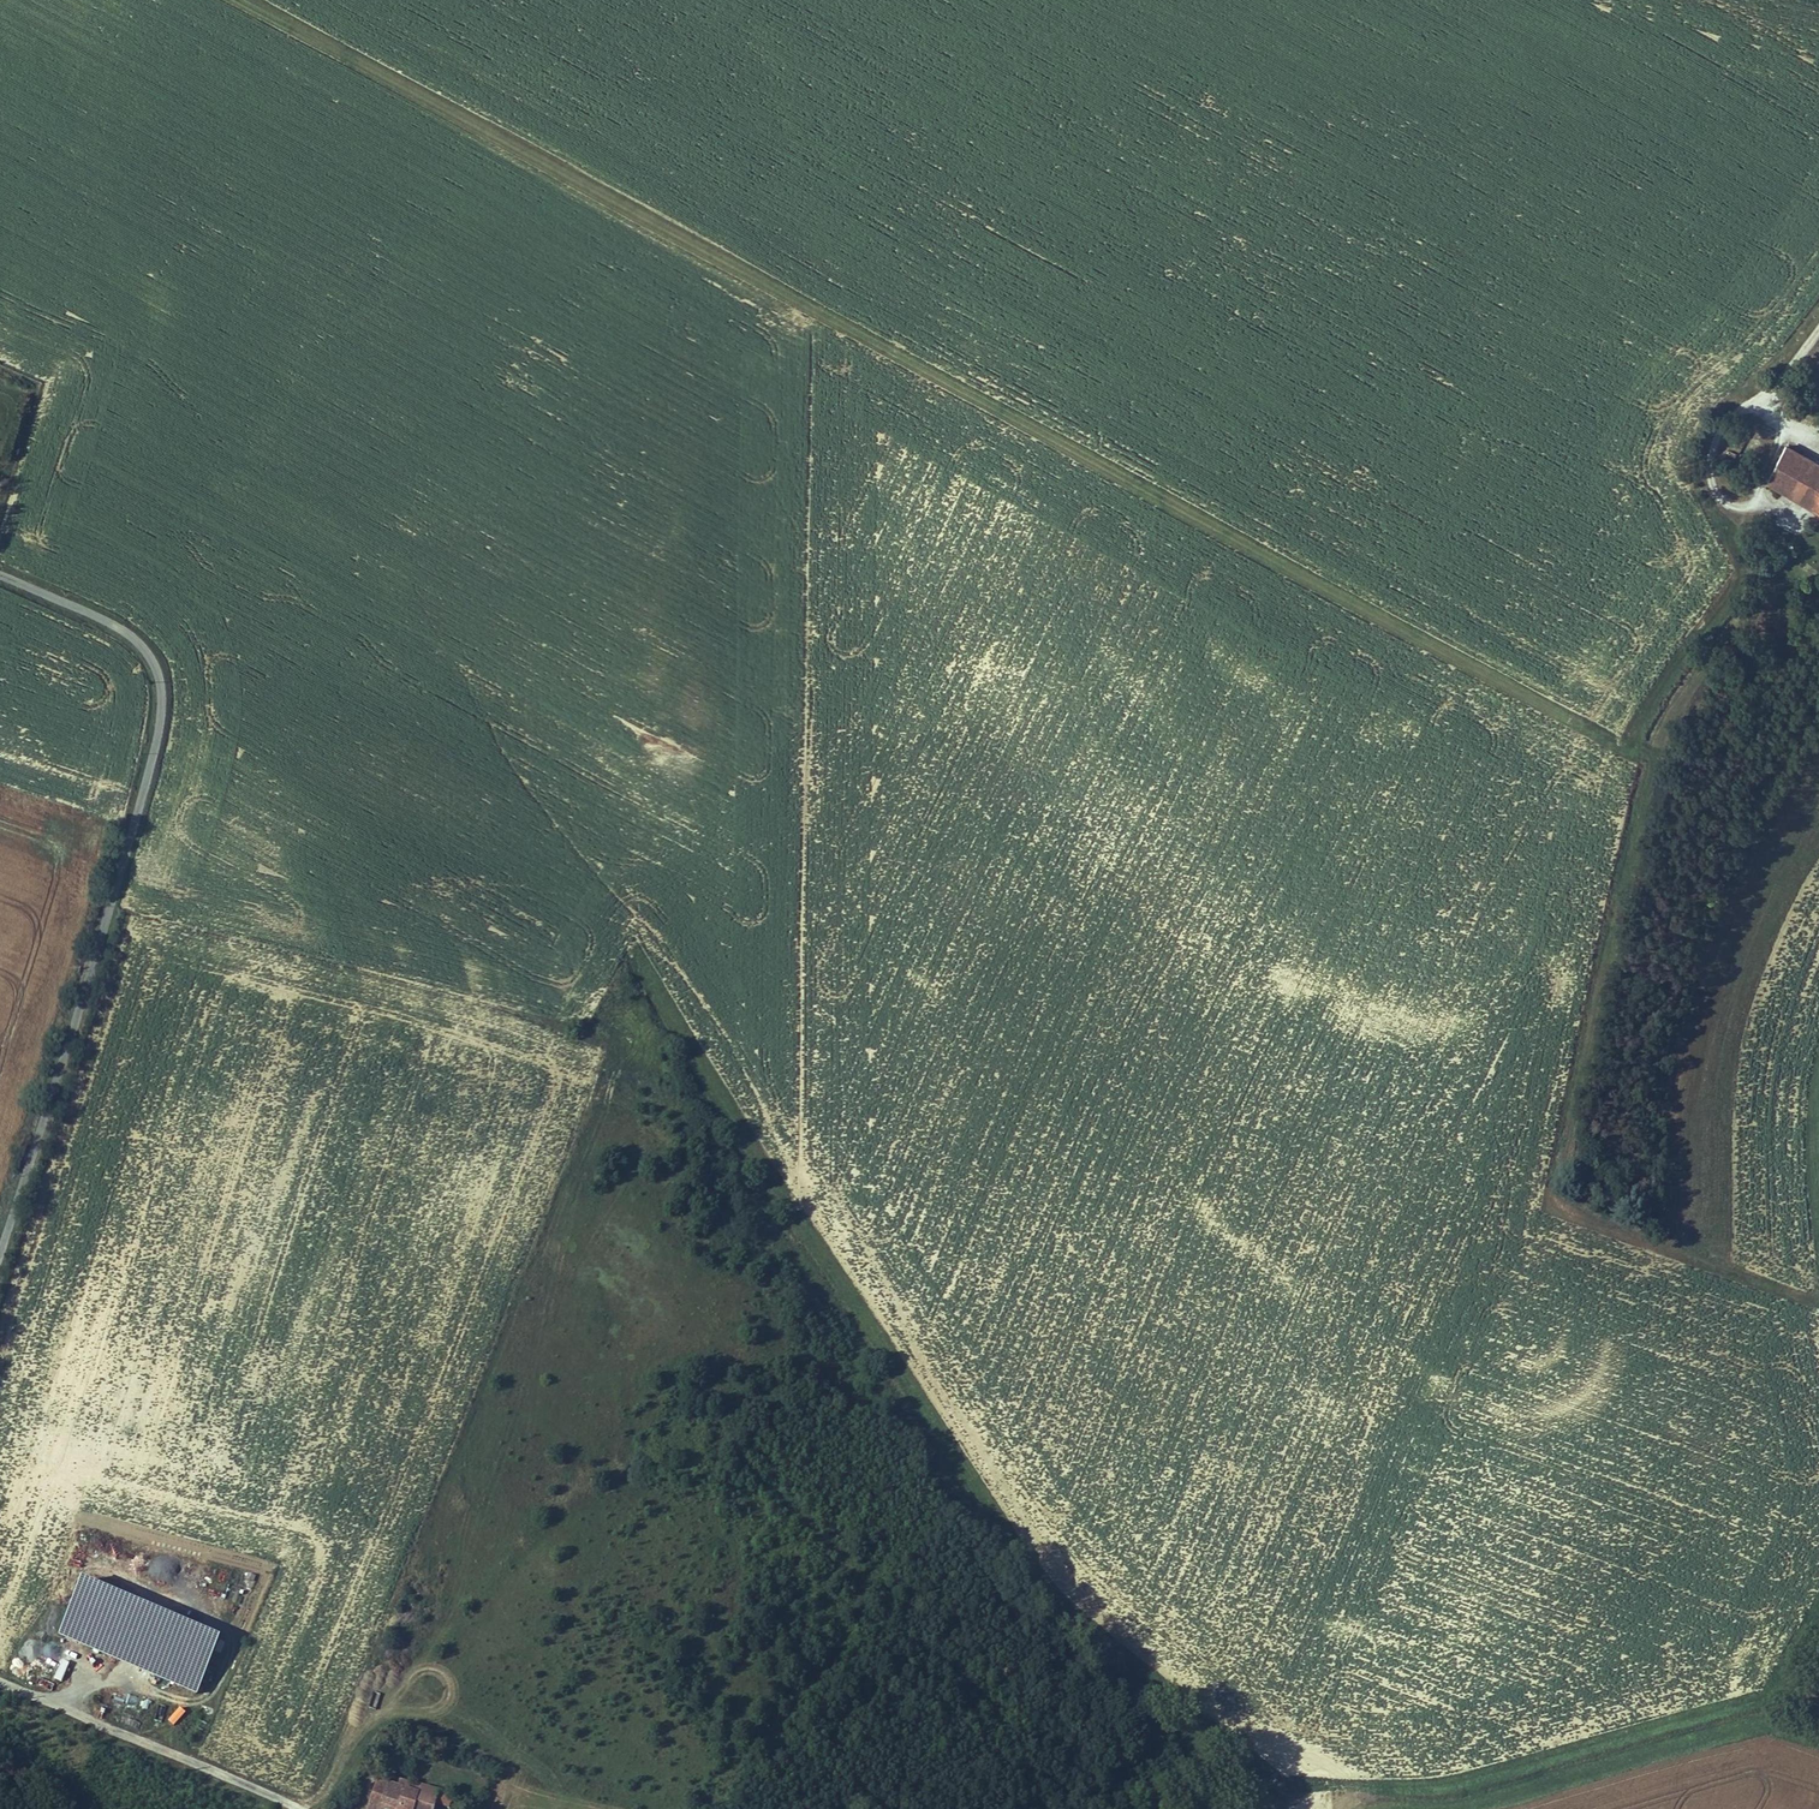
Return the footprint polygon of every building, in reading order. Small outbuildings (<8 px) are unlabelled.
[(1779,493),(1799,458),(1781,447),(1761,483),(1779,493)] [(1799,458),(1779,493),(1818,516),(1818,469),(1799,458)] [(79,1581),(56,1639),(198,1693),(212,1656),(212,1665),(220,1644),(220,1637),(210,1633),(216,1633),(79,1581)] [(153,1705),(146,1708),(155,1725),(162,1721),(153,1705)] [(466,1791),(448,1786),(446,1793),(416,1784),(418,1780),(399,1774),(388,1808),(461,1808),(466,1791)] [(466,1791),(461,1808),(477,1808),(481,1796),(466,1791)]
